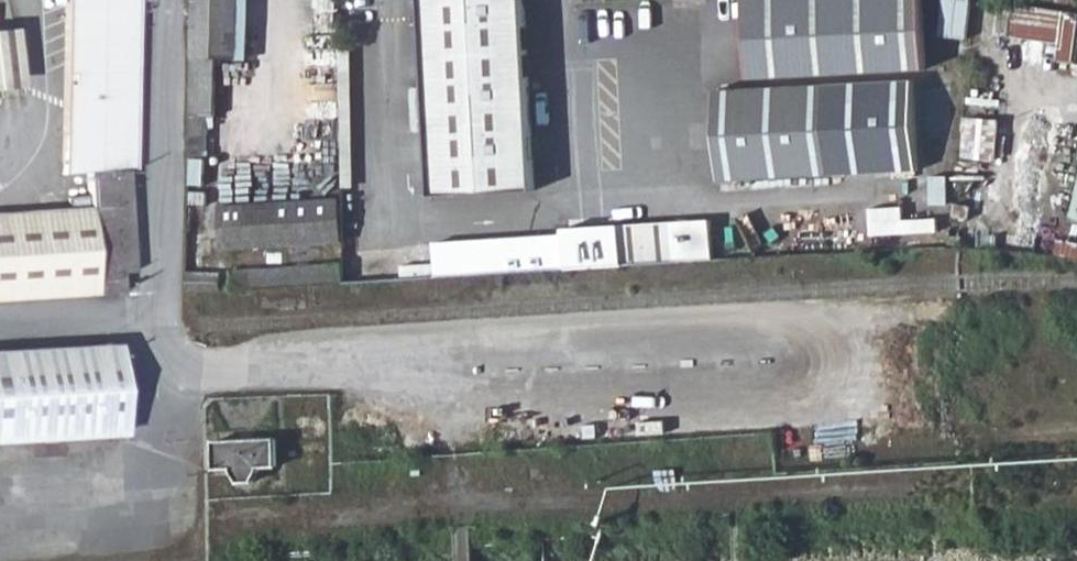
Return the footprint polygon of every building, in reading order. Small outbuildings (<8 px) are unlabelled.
[(62,177),(87,177),(90,210),(0,216),(0,301),(121,295),(121,288),(132,284),(124,171),(129,171),(132,164),(138,0),(64,0),(62,177)] [(191,19),(189,155),(206,156),(206,119),(211,119),(213,59),(236,59),(237,0),(192,0),(191,19)] [(533,195),(526,0),(421,0),(427,198),(533,195)] [(757,76),(927,66),(923,0),(753,0),(757,76)] [(1076,26),(1076,13),(1013,5),(1009,38),(1058,44),(1056,60),(1073,62),(1076,26)] [(271,73),(228,71),(225,164),(270,165),(271,73)] [(716,99),(719,189),(830,185),(826,95),(716,99)] [(1063,218),(1076,221),(1076,157),(1063,218)] [(57,199),(51,196),(45,198),(45,205),(51,208),(57,206),(57,199)] [(75,207),(81,209),(86,205),(85,199),(80,196),(74,200),(75,207)] [(222,251),(343,244),(341,201),(219,208),(222,251)] [(633,267),(677,264),(676,224),(567,230),(567,235),(569,271),(633,267)] [(569,271),(567,235),(437,244),(439,280),(569,271)] [(231,272),(232,290),(257,289),(337,286),(344,285),(343,268),(231,272)] [(220,275),(187,277),(187,291),(221,290),(220,275)] [(119,436),(114,350),(0,357),(0,443),(119,436)] [(274,442),(213,444),(213,474),(230,473),(239,486),(251,485),(261,470),(277,469),(274,442)]
